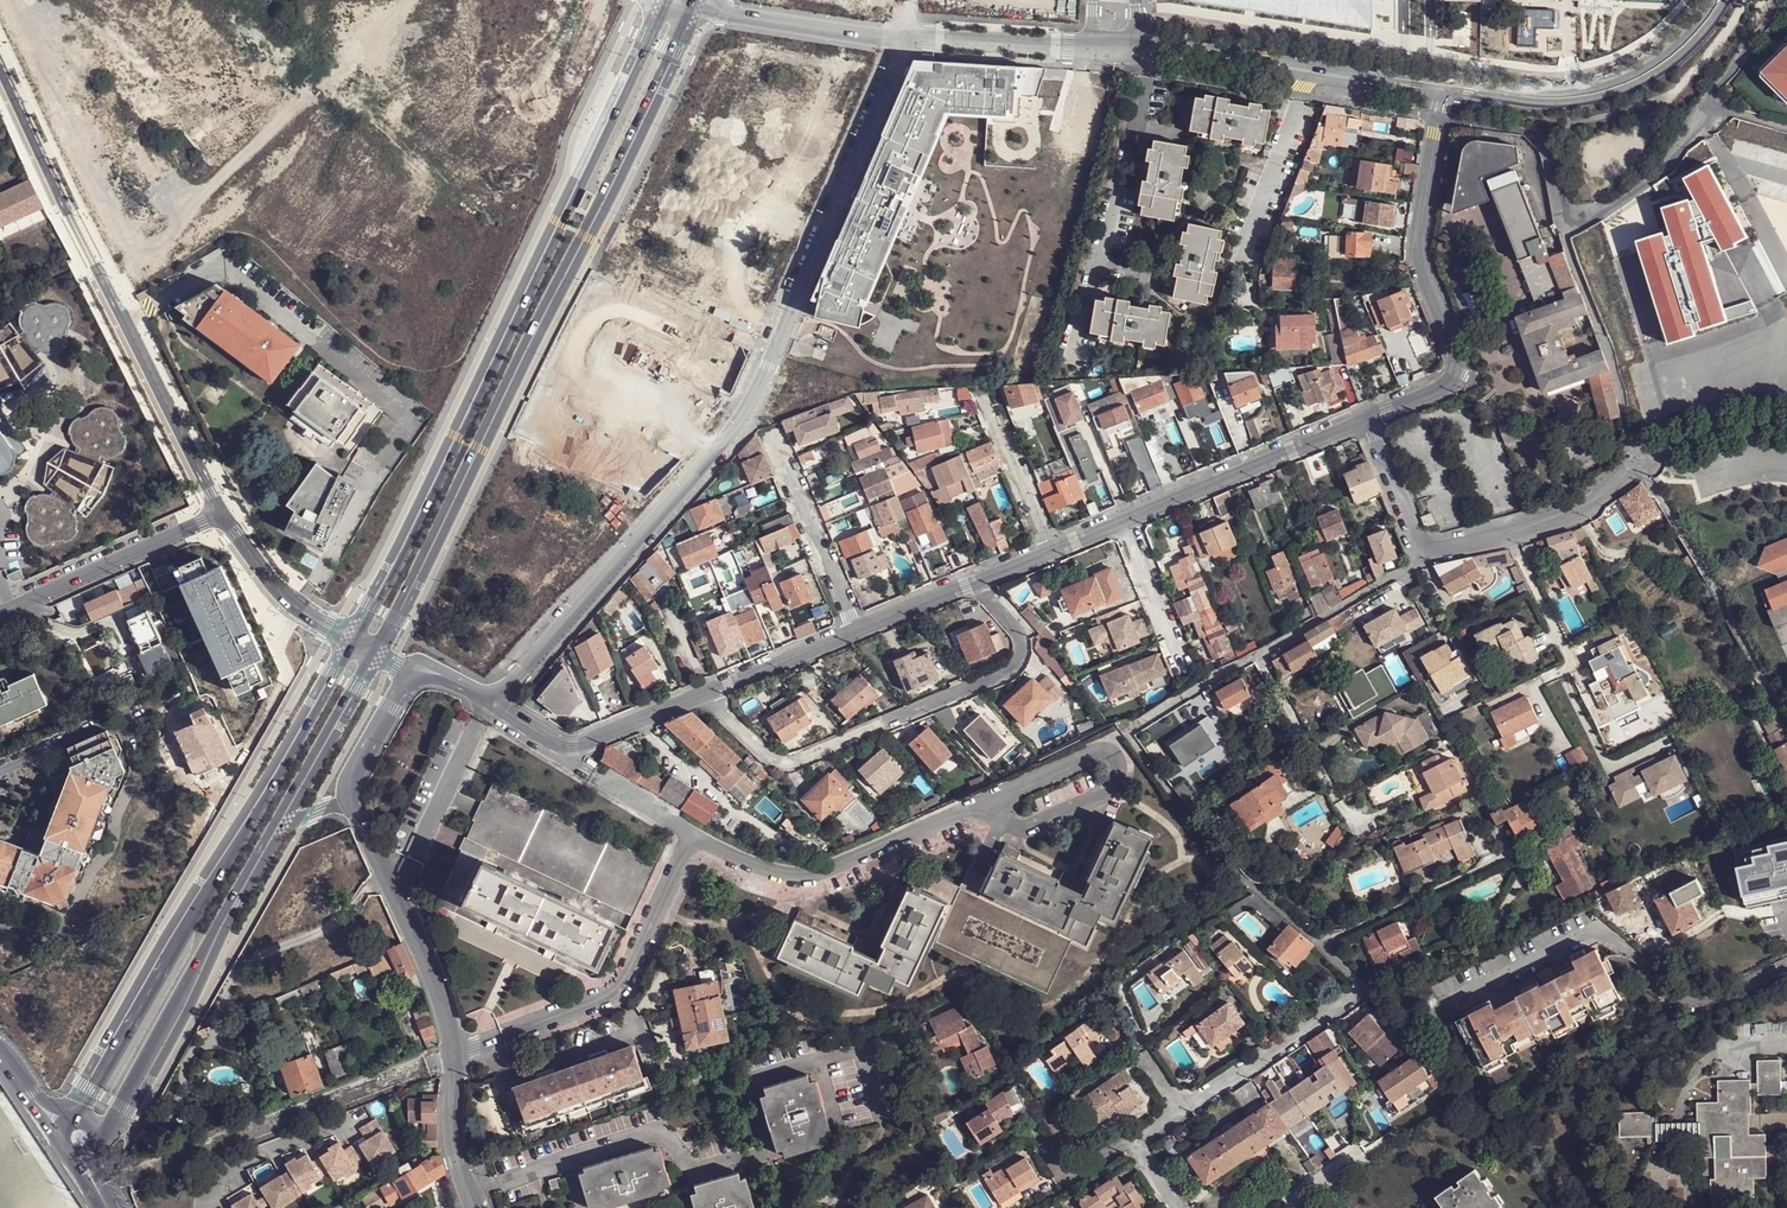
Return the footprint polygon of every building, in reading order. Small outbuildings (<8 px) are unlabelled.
[(1183,2),(1370,29),(1370,0),(1183,0),(1183,2)] [(1764,73),(1786,49),(1786,43),(1785,42),(1759,69),(1759,76),(1786,104),(1786,95),(1764,73)] [(1764,73),(1786,95),(1786,49),(1764,73)] [(1035,96),(1045,68),(951,62),(951,64),(934,63),(916,67),(910,83),(905,81),(820,279),(823,280),(815,314),(848,322),(861,326),(866,300),(867,300),(946,113),(1018,117),(1019,96),(1035,96)] [(1208,132),(1213,100),(1201,98),(1192,96),(1187,128),(1208,132)] [(1260,140),(1266,109),(1257,107),(1246,105),(1225,102),(1213,100),(1208,132),(1220,134),(1240,137),(1252,139),(1260,140)] [(1344,127),(1346,116),(1343,115),(1344,107),(1325,103),(1322,113),(1328,113),(1324,139),(1342,142),(1344,127)] [(1727,115),(1720,141),(1750,148),(1747,160),(1786,170),(1786,131),(1727,115)] [(1414,119),(1405,117),(1403,127),(1412,129),(1414,119)] [(1312,140),(1323,141),(1325,128),(1317,127),(1312,140)] [(1182,152),(1184,144),(1151,138),(1150,143),(1138,141),(1135,154),(1143,155),(1145,146),(1149,147),(1147,159),(1144,179),(1142,192),(1175,197),(1177,184),(1180,165),(1182,152)] [(1461,170),(1458,170),(1452,201),(1455,202),(1463,203),(1465,191),(1477,193),(1476,196),(1488,197),(1490,196),(1482,176),(1520,162),(1518,144),(1489,140),(1481,139),(1479,139),(1477,139),(1472,141),(1469,143),(1467,145),(1465,151),(1462,161),(1461,170)] [(1313,158),(1317,148),(1311,146),(1311,147),(1309,148),(1306,156),(1313,158)] [(1350,187),(1394,193),(1395,191),(1399,191),(1400,183),(1386,181),(1388,166),(1362,161),(1362,162),(1355,161),(1353,169),(1361,170),(1360,176),(1352,175),(1350,187)] [(1301,168),(1294,183),(1306,185),(1310,171),(1301,168)] [(1719,243),(1725,254),(1733,252),(1731,248),(1750,239),(1708,168),(1685,180),(1698,205),(1719,243)] [(1518,317),(1545,392),(1547,391),(1591,375),(1593,384),(1602,420),(1621,415),(1617,399),(1609,369),(1603,350),(1577,360),(1575,353),(1568,356),(1558,330),(1578,322),(1576,317),(1589,312),(1582,294),(1574,276),(1565,251),(1550,257),(1547,250),(1553,248),(1549,237),(1543,240),(1516,170),(1489,180),(1539,310),(1518,317)] [(31,181),(0,196),(0,228),(45,208),(31,181)] [(1470,205),(1475,205),(1488,197),(1476,196),(1477,193),(1465,191),(1463,203),(1455,202),(1453,211),(1470,205)] [(1138,212),(1171,218),(1175,197),(1142,192),(1139,203),(1138,212)] [(1388,226),(1389,215),(1393,215),(1393,212),(1395,205),(1357,200),(1354,221),(1388,226)] [(1694,207),(1692,202),(1663,211),(1673,240),(1702,333),(1730,323),(1726,310),(1706,248),(1694,207)] [(1698,205),(1694,207),(1706,248),(1719,243),(1698,205)] [(1293,223),(1283,219),(1279,229),(1290,233),(1293,223)] [(1216,236),(1218,228),(1186,221),(1184,229),(1182,242),(1178,261),(1175,273),(1207,280),(1210,268),(1214,248),(1216,236)] [(1348,236),(1347,255),(1369,256),(1371,234),(1348,232),(1348,236)] [(1348,236),(1330,234),(1328,259),(1348,259),(1349,255),(1347,255),(1348,236)] [(1665,235),(1636,243),(1668,347),(1698,338),(1667,242),(1665,235)] [(1673,240),(1667,242),(1698,338),(1702,333),(1673,240)] [(1292,288),(1293,259),(1279,259),(1278,265),(1272,264),(1272,288),(1292,288)] [(1407,268),(1405,260),(1398,260),(1401,270),(1407,268)] [(1203,301),(1205,292),(1207,280),(1175,273),(1170,294),(1203,301)] [(283,366),(298,345),(218,284),(176,307),(204,327),(273,380),(283,366)] [(1467,322),(1473,318),(1461,287),(1453,291),(1467,322)] [(140,302),(152,296),(148,289),(136,295),(140,302)] [(1388,325),(1390,331),(1403,326),(1401,321),(1410,317),(1409,315),(1414,314),(1409,302),(1405,291),(1389,297),(1387,291),(1375,293),(1379,303),(1388,325)] [(1367,294),(1369,300),(1372,300),(1374,305),(1379,303),(1375,293),(1367,294)] [(1109,332),(1115,299),(1102,297),(1094,296),(1088,329),(1109,332)] [(1347,364),(1385,352),(1377,335),(1366,338),(1364,335),(1359,337),(1355,327),(1347,329),(1341,298),(1334,299),(1347,364)] [(1162,341),(1167,309),(1159,308),(1147,306),(1127,302),(1115,299),(1109,332),(1121,335),(1141,338),(1152,340),(1162,341)] [(1749,302),(1726,310),(1730,323),(1756,313),(1749,302)] [(1388,325),(1379,303),(1374,305),(1371,306),(1380,328),(1388,325)] [(1595,308),(1602,327),(1609,324),(1602,305),(1595,308)] [(17,378),(38,360),(30,352),(33,349),(37,351),(40,351),(42,351),(45,351),(47,350),(50,348),(51,350),(53,351),(55,351),(57,351),(58,351),(61,350),(63,348),(64,346),(65,344),(65,342),(65,339),(63,338),(64,332),(66,329),(67,325),(68,322),(67,318),(65,314),(63,311),(61,309),(58,307),(55,307),(51,307),(48,307),(44,309),(38,310),(38,307),(34,307),(31,308),(29,309),(27,311),(25,314),(25,317),(25,321),(28,322),(25,324),(23,327),(23,330),(22,333),(22,336),(23,339),(20,342),(9,330),(0,337),(0,383),(17,378)] [(1591,318),(1589,312),(1576,317),(1578,322),(1591,318)] [(1315,316),(1281,317),(1281,326),(1282,346),(1313,345),(1316,345),(1315,316)] [(1359,337),(1364,335),(1361,325),(1355,327),(1359,337)] [(17,378),(0,383),(0,388),(22,386),(41,363),(38,360),(17,378)] [(318,364),(313,373),(320,379),(362,408),(369,413),(375,404),(318,364)] [(1295,381),(1290,367),(1267,369),(1274,387),(1274,388),(1295,381)] [(1259,369),(1265,385),(1266,385),(1268,389),(1274,387),(1267,369),(1259,369)] [(1306,390),(1313,388),(1319,402),(1324,399),(1330,397),(1328,394),(1334,392),(1343,388),(1337,375),(1333,376),(1331,369),(1322,372),(1321,369),(1319,370),(1318,369),(1298,375),(1304,391),(1306,390)] [(1227,370),(1207,372),(1209,377),(1210,379),(1228,378),(1227,370)] [(1201,417),(1212,412),(1199,381),(1209,377),(1207,372),(1202,374),(1196,374),(1174,382),(1189,418),(1200,414),(1201,417)] [(1351,376),(1359,403),(1370,398),(1361,372),(1351,376)] [(290,403),(298,410),(309,394),(310,394),(320,379),(313,373),(302,389),(301,388),(290,403)] [(1236,405),(1260,396),(1255,382),(1258,381),(1256,374),(1229,385),(1236,405)] [(1139,410),(1169,399),(1163,384),(1159,375),(1119,377),(1124,390),(1126,393),(1132,390),(1135,399),(1129,402),(1132,411),(1139,408),(1139,410)] [(1549,396),(1586,382),(1591,384),(1593,384),(1591,375),(1547,391),(1549,396)] [(1110,377),(1116,393),(1124,390),(1119,377),(1110,377)] [(362,408),(320,379),(310,394),(309,394),(298,410),(297,411),(298,411),(338,440),(339,440),(340,439),(351,423),(350,423),(362,408)] [(998,383),(1003,396),(1007,395),(1012,407),(1043,399),(1037,382),(998,383)] [(1170,382),(1163,384),(1169,399),(1176,397),(1170,382)] [(951,387),(952,400),(971,397),(967,386),(951,387)] [(912,390),(880,396),(882,407),(908,403),(909,412),(926,409),(924,401),(939,400),(939,387),(912,389),(912,390)] [(1132,426),(1122,400),(1127,398),(1126,393),(1124,390),(1116,393),(1088,404),(1091,411),(1104,405),(1105,407),(1112,404),(1113,408),(1098,414),(1106,436),(1132,426)] [(880,396),(879,391),(861,392),(862,400),(880,396)] [(1053,395),(1043,399),(1057,432),(1067,429),(1065,425),(1078,419),(1077,416),(1081,415),(1071,391),(1054,398),(1053,395)] [(1337,398),(1334,392),(1328,394),(1330,397),(1331,401),(1337,398)] [(843,406),(832,411),(834,416),(853,407),(848,395),(845,396),(846,399),(841,402),(843,406)] [(782,420),(787,431),(795,428),(798,427),(804,441),(817,435),(816,433),(837,424),(834,416),(832,411),(843,406),(841,402),(846,399),(845,396),(836,400),(814,409),(782,420)] [(1238,408),(1261,399),(1261,397),(1260,396),(1236,405),(1238,408)] [(99,406),(95,403),(91,402),(88,402),(85,403),(82,404),(80,406),(77,408),(76,412),(71,416),(69,415),(66,416),(64,419),(63,422),(62,424),(63,427),(64,431),(67,433),(69,432),(69,436),(69,439),(70,442),(72,444),(74,447),(76,449),(75,453),(62,450),(57,470),(45,486),(56,492),(54,496),(52,495),(49,495),(45,496),(44,496),(42,497),(40,498),(37,501),(36,499),(35,499),(32,500),(30,500),(29,501),(27,503),(25,505),(24,507),(24,509),(24,511),(25,515),(28,515),(29,521),(28,525),(27,528),(28,531),(30,535),(32,538),(36,541),(39,542),(42,542),(45,542),(48,541),(51,540),(54,537),(59,535),(61,537),(64,536),(67,535),(69,533),(70,530),(71,527),(70,523),(69,520),(66,520),(68,517),(69,514),(69,511),(69,508),(67,505),(66,503),(68,499),(81,507),(95,484),(104,458),(89,455),(90,451),(92,451),(95,450),(97,449),(98,448),(101,445),(102,443),(103,440),(105,441),(106,441),(108,440),(110,439),(111,437),(113,435),(113,433),(113,430),(113,428),(112,426),(110,424),(107,424),(105,419),(104,415),(104,412),(102,409),(99,406)] [(340,439),(348,445),(359,429),(358,428),(369,413),(362,408),(350,423),(351,423),(340,439)] [(334,447),(338,440),(298,411),(293,417),(303,425),(308,429),(318,436),(323,440),(334,447)] [(948,419),(938,421),(944,446),(953,444),(948,419)] [(878,425),(883,431),(893,429),(890,421),(878,425)] [(938,421),(913,427),(915,435),(907,437),(909,446),(917,444),(919,452),(944,446),(938,421)] [(861,428),(856,430),(859,437),(878,430),(872,423),(867,425),(861,428)] [(837,424),(816,433),(817,435),(838,427),(837,424)] [(1067,429),(1057,432),(1067,456),(1071,466),(1072,469),(1074,474),(1077,481),(1086,477),(1096,473),(1076,425),(1067,429)] [(798,427),(795,428),(801,442),(804,441),(798,427)] [(0,432),(0,476),(2,476),(6,475),(10,473),(12,471),(14,468),(16,464),(17,459),(0,432)] [(756,432),(739,452),(752,482),(773,473),(756,432)] [(1155,469),(1142,435),(1126,442),(1137,470),(1144,474),(1155,469)] [(864,469),(882,462),(890,458),(897,455),(895,453),(892,454),(889,447),(881,450),(877,440),(876,440),(874,436),(854,444),(860,458),(864,469)] [(958,452),(959,454),(966,451),(967,452),(990,442),(989,439),(958,451),(958,452)] [(998,462),(990,442),(967,452),(966,451),(959,454),(963,464),(970,460),(975,471),(998,462)] [(814,457),(807,461),(810,466),(817,463),(816,459),(821,456),(820,453),(823,451),(821,445),(811,449),(814,457)] [(814,457),(811,449),(797,455),(801,463),(807,461),(814,457)] [(45,486),(57,470),(62,450),(60,450),(46,464),(43,484),(45,486)] [(1323,451),(1315,454),(1321,469),(1329,466),(1323,451)] [(939,461),(935,454),(913,463),(911,460),(906,461),(914,471),(919,469),(939,461)] [(959,454),(931,466),(940,486),(934,489),(919,469),(914,471),(928,489),(929,488),(939,501),(950,497),(948,494),(965,487),(967,490),(973,487),(970,480),(963,464),(959,454)] [(1364,454),(1350,460),(1354,470),(1357,469),(1356,466),(1367,461),(1364,454)] [(904,491),(919,485),(897,455),(890,458),(893,464),(904,491)] [(1033,469),(1038,482),(1055,475),(1072,469),(1071,466),(1067,456),(1033,469)] [(864,469),(860,458),(855,461),(859,471),(864,469)] [(890,458),(882,462),(884,468),(893,464),(890,458)] [(1378,488),(1367,461),(1356,466),(1357,469),(1354,470),(1343,474),(1354,499),(1363,495),(1369,492),(1378,488)] [(882,462),(864,469),(867,475),(860,478),(868,499),(876,496),(878,502),(896,495),(884,468),(882,462)] [(998,462),(975,471),(977,477),(979,476),(1000,467),(998,462)] [(325,547),(356,482),(316,464),(288,503),(296,508),(286,529),(325,547)] [(1166,465),(1155,469),(1162,486),(1173,482),(1166,465)] [(1162,486),(1155,469),(1144,474),(1151,490),(1162,486)] [(1096,473),(1086,477),(1088,482),(1098,478),(1096,473)] [(1038,482),(1050,510),(1083,496),(1077,481),(1074,474),(1057,481),(1055,475),(1038,482)] [(970,480),(973,487),(982,484),(979,476),(977,477),(970,480)] [(1272,480),(1259,485),(1260,487),(1268,506),(1280,501),(1272,480)] [(1642,483),(1621,497),(1632,514),(1640,526),(1665,510),(1657,498),(1653,500),(1642,483)] [(1256,511),(1268,506),(1260,487),(1248,492),(1256,511)] [(1228,491),(1212,497),(1220,516),(1236,510),(1228,491)] [(923,492),(903,500),(917,533),(937,525),(923,492)] [(1371,498),(1369,492),(1363,495),(1365,501),(1371,498)] [(727,515),(734,513),(726,495),(717,499),(724,517),(727,515)] [(884,525),(905,517),(904,516),(896,495),(878,502),(871,505),(876,518),(874,519),(877,528),(884,525)] [(717,497),(691,508),(693,512),(699,527),(724,517),(717,499),(717,497)] [(979,501),(967,506),(980,533),(988,550),(998,546),(996,542),(989,524),(979,501)] [(751,502),(734,508),(735,512),(734,513),(727,515),(729,520),(754,510),(751,502)] [(687,519),(693,512),(691,508),(691,506),(683,516),(687,519)] [(1346,531),(1336,509),(1317,517),(1326,540),(1346,531)] [(939,510),(935,513),(942,524),(943,523),(946,528),(951,524),(939,510)] [(693,512),(687,519),(692,530),(699,527),(693,512)] [(1421,516),(1425,526),(1435,522),(1431,512),(1421,516)] [(790,513),(759,526),(763,535),(794,523),(790,513)] [(871,523),(867,513),(861,516),(865,525),(871,523)] [(887,531),(909,523),(906,516),(904,516),(905,517),(884,525),(887,531)] [(989,524),(996,542),(1001,540),(1009,536),(1001,519),(989,524)] [(1226,520),(1199,532),(1200,534),(1193,537),(1201,558),(1235,543),(1226,520)] [(755,539),(768,568),(769,572),(776,569),(768,549),(793,539),(792,538),(799,535),(794,523),(763,535),(755,539)] [(1577,543),(1557,550),(1565,565),(1580,557),(1578,549),(1593,545),(1583,524),(1573,528),(1573,530),(1577,543)] [(880,543),(872,527),(865,530),(872,546),(880,543)] [(904,530),(907,538),(914,535),(911,528),(904,530)] [(1370,565),(1375,578),(1384,573),(1380,563),(1396,557),(1385,529),(1368,536),(1374,555),(1367,558),(1370,565)] [(709,558),(718,554),(716,548),(718,549),(722,548),(721,545),(718,545),(720,542),(718,538),(715,537),(716,535),(715,532),(713,533),(711,536),(708,530),(677,543),(688,567),(709,558)] [(872,546),(865,530),(840,541),(847,557),(872,546)] [(1573,530),(1548,537),(1551,550),(1552,551),(1557,550),(1577,543),(1573,530)] [(909,543),(916,540),(914,535),(907,538),(909,543)] [(1548,537),(1538,541),(1540,553),(1551,550),(1548,537)] [(1769,546),(1762,564),(1775,569),(1781,567),(1786,579),(1780,581),(1765,588),(1772,605),(1766,608),(1774,627),(1786,621),(1786,539),(1769,546)] [(200,540),(163,557),(205,649),(232,710),(263,696),(279,674),(224,554),(200,540)] [(1540,553),(1538,541),(1534,542),(1521,546),(1527,556),(1528,561),(1541,557),(1540,553)] [(1180,589),(1203,580),(1199,571),(1196,572),(1192,563),(1195,561),(1192,554),(1194,553),(1189,543),(1184,545),(1188,555),(1179,559),(1180,562),(1171,565),(1180,589)] [(1777,573),(1780,581),(1786,579),(1781,567),(1775,569),(1762,564),(1769,546),(1766,548),(1759,565),(1777,573)] [(1472,557),(1434,564),(1442,576),(1450,593),(1476,579),(1483,589),(1489,585),(1494,579),(1496,574),(1494,569),(1493,565),(1498,562),(1500,565),(1515,562),(1514,558),(1509,548),(1496,553),(1472,557)] [(882,549),(875,552),(882,569),(890,566),(882,549)] [(859,579),(882,569),(875,552),(874,550),(851,559),(859,579)] [(641,570),(632,578),(648,598),(674,573),(657,551),(649,559),(650,560),(641,569),(641,570)] [(1296,583),(1283,552),(1271,556),(1276,567),(1266,572),(1275,592),(1276,591),(1295,583),(1296,583)] [(1312,558),(1322,582),(1328,580),(1331,586),(1332,586),(1336,585),(1322,553),(1312,558)] [(850,567),(846,557),(841,559),(845,570),(850,567)] [(1580,557),(1565,565),(1561,568),(1573,589),(1574,591),(1593,581),(1583,562),(1580,557)] [(1517,564),(1510,567),(1515,576),(1521,574),(1517,564)] [(1337,587),(1342,600),(1375,580),(1375,578),(1370,565),(1362,568),(1367,580),(1364,581),(1363,579),(1342,588),(1341,585),(1337,587)] [(1094,573),(1095,576),(1106,601),(1107,604),(1124,596),(1111,566),(1094,573)] [(771,606),(782,602),(775,586),(769,572),(768,568),(745,578),(755,602),(768,597),(771,606)] [(1573,589),(1561,568),(1556,571),(1557,573),(1567,592),(1573,589)] [(775,586),(781,583),(780,580),(776,569),(769,572),(775,586)] [(791,606),(811,598),(806,585),(804,582),(800,572),(780,580),(781,583),(791,606)] [(1521,574),(1515,576),(1518,582),(1524,579),(1521,574)] [(119,587),(127,604),(144,597),(153,592),(146,576),(136,580),(119,587)] [(1106,601),(1095,576),(1062,589),(1065,597),(1061,599),(1059,600),(1064,609),(1067,608),(1068,612),(1071,611),(1072,615),(1106,601)] [(1044,580),(1034,584),(1041,598),(1050,593),(1044,580)] [(1203,580),(1180,589),(1182,593),(1186,592),(1187,597),(1174,602),(1180,617),(1192,612),(1200,610),(1213,604),(1210,598),(1207,600),(1203,591),(1207,589),(1203,580)] [(1295,583),(1276,591),(1280,601),(1299,593),(1295,583)] [(1325,598),(1336,591),(1332,586),(1322,592),(1325,598)] [(127,604),(119,587),(87,602),(95,618),(127,604)] [(725,594),(722,589),(711,593),(708,588),(699,592),(701,597),(698,599),(702,610),(720,602),(724,613),(728,612),(724,603),(728,602),(725,594)] [(1765,588),(1759,590),(1766,608),(1772,605),(1765,588)] [(1341,600),(1336,591),(1325,598),(1326,599),(1314,606),(1319,613),(1341,600)] [(762,626),(754,607),(752,607),(751,605),(738,610),(737,608),(739,606),(738,604),(736,605),(730,592),(725,594),(728,602),(741,635),(762,626)] [(613,598),(603,608),(611,615),(620,605),(613,598)] [(656,600),(648,605),(651,613),(654,612),(661,608),(656,600)] [(1359,600),(1326,619),(1333,631),(1366,612),(1359,600)] [(745,645),(741,635),(728,602),(724,603),(728,612),(724,613),(720,602),(702,610),(717,645),(721,655),(745,645)] [(1222,628),(1218,618),(1215,620),(1211,610),(1215,609),(1213,604),(1200,610),(1205,623),(1204,624),(1208,633),(1222,628)] [(1029,621),(1036,616),(1028,608),(1022,612),(1029,621)] [(1119,608),(1095,618),(1097,623),(1099,626),(1094,629),(1090,630),(1093,640),(1105,635),(1115,640),(1119,649),(1139,641),(1138,637),(1148,633),(1142,618),(1132,622),(1131,619),(1126,621),(1123,616),(1122,616),(1119,608)] [(128,618),(143,650),(157,644),(164,641),(148,609),(128,618)] [(1396,609),(1363,629),(1377,653),(1425,625),(1416,609),(1401,617),(1396,609)] [(1200,610),(1192,612),(1192,614),(1195,619),(1202,636),(1203,636),(1208,633),(1204,624),(1205,623),(1200,610)] [(1313,617),(1311,611),(1302,616),(1305,621),(1313,617)] [(1181,618),(1183,624),(1195,619),(1192,614),(1181,618)] [(1051,645),(1057,640),(1036,616),(1029,621),(1051,645)] [(1310,644),(1316,655),(1339,642),(1333,631),(1326,619),(1303,633),(1308,641),(1307,641),(1310,644)] [(1475,634),(1482,648),(1500,640),(1504,647),(1508,646),(1519,666),(1539,657),(1529,636),(1525,638),(1516,620),(1500,627),(1498,623),(1475,634)] [(984,622),(956,633),(961,646),(964,644),(971,660),(995,650),(984,622)] [(769,635),(765,625),(762,626),(741,635),(745,645),(769,635)] [(1208,633),(1212,643),(1213,642),(1219,656),(1223,655),(1224,659),(1220,661),(1223,667),(1237,660),(1231,646),(1226,648),(1223,639),(1226,637),(1222,628),(1208,633)] [(599,633),(576,647),(589,677),(612,663),(599,633)] [(1208,633),(1203,636),(1212,659),(1219,656),(1213,642),(1212,643),(1208,633)] [(1303,633),(1278,647),(1282,654),(1282,655),(1307,641),(1308,641),(1303,633)] [(710,654),(708,649),(702,634),(691,639),(700,658),(710,654)] [(1105,635),(1093,640),(1096,644),(1104,640),(1111,644),(1115,651),(1119,649),(1115,640),(1105,635)] [(1598,649),(1602,657),(1620,649),(1624,647),(1620,639),(1598,649)] [(1482,648),(1486,656),(1504,647),(1500,640),(1482,648)] [(1307,641),(1282,655),(1291,669),(1291,671),(1317,656),(1316,655),(1310,644),(1307,641)] [(964,644),(961,646),(968,661),(971,660),(964,644)] [(721,655),(717,645),(708,649),(710,654),(712,658),(721,655)] [(101,646),(85,652),(98,679),(114,673),(101,646)] [(642,692),(666,675),(644,646),(625,659),(629,665),(624,668),(632,679),(637,676),(638,678),(634,682),(642,692)] [(1508,646),(1504,647),(1514,668),(1519,666),(1508,646)] [(1420,660),(1431,678),(1451,666),(1447,659),(1452,656),(1446,647),(1433,654),(1432,653),(1420,660)] [(1620,649),(1602,657),(1596,660),(1590,664),(1595,674),(1610,668),(1617,682),(1619,683),(1623,684),(1625,682),(1637,674),(1633,666),(1629,668),(1620,649)] [(1598,649),(1592,652),(1596,660),(1602,657),(1598,649)] [(938,677),(927,651),(916,656),(911,658),(909,652),(893,659),(900,676),(906,690),(938,677)] [(1447,659),(1451,666),(1462,659),(1458,652),(1452,656),(1447,659)] [(1137,666),(1130,669),(1139,691),(1148,687),(1146,680),(1165,672),(1157,653),(1136,662),(1137,666)] [(1282,655),(1282,654),(1272,660),(1280,675),(1291,669),(1282,655)] [(893,659),(888,661),(895,678),(900,676),(893,659)] [(1451,666),(1431,678),(1442,697),(1455,690),(1453,688),(1473,678),(1462,659),(1451,666)] [(566,661),(563,662),(570,677),(573,676),(566,661)] [(574,709),(580,700),(576,691),(570,677),(563,662),(537,694),(556,709),(563,701),(574,709)] [(1354,672),(1336,682),(1355,716),(1397,693),(1381,664),(1365,673),(1363,670),(1355,674),(1354,672)] [(1130,697),(1141,694),(1139,691),(1130,669),(1122,673),(1121,668),(1102,676),(1111,698),(1128,691),(1130,697)] [(1610,668),(1595,674),(1599,682),(1590,687),(1595,698),(1603,695),(1610,709),(1619,704),(1616,695),(1628,690),(1625,682),(1623,684),(1619,683),(1617,682),(1610,668)] [(49,704),(34,673),(9,685),(11,688),(0,693),(0,727),(49,704)] [(863,675),(860,673),(849,683),(851,685),(863,675)] [(1248,673),(1241,677),(1247,688),(1254,685),(1248,673)] [(1047,674),(1038,683),(1042,688),(1052,679),(1047,674)] [(1625,682),(1628,690),(1636,704),(1648,698),(1644,690),(1637,674),(1625,682)] [(1637,674),(1644,690),(1647,687),(1649,683),(1648,678),(1645,675),(1641,674),(1637,674)] [(848,717),(875,694),(868,687),(871,685),(863,675),(851,685),(849,683),(831,698),(848,717)] [(1247,688),(1241,677),(1215,691),(1223,706),(1224,708),(1250,694),(1247,688)] [(1033,678),(1024,685),(1035,697),(1016,715),(1024,724),(1052,699),(1042,688),(1038,683),(1033,678)] [(1052,679),(1042,688),(1052,699),(1054,701),(1064,692),(1052,679)] [(1355,716),(1336,682),(1331,685),(1350,719),(1355,716)] [(875,694),(877,692),(871,685),(868,687),(875,694)] [(1035,697),(1024,685),(1004,703),(1016,715),(1035,697)] [(1218,708),(1223,706),(1215,691),(1211,693),(1218,708)] [(556,714),(556,709),(537,694),(536,696),(556,714)] [(979,694),(974,696),(983,705),(987,701),(979,694)] [(1490,713),(1502,739),(1510,735),(1514,733),(1538,722),(1526,696),(1490,713)] [(767,717),(775,730),(776,729),(781,737),(789,732),(791,735),(796,732),(795,730),(807,723),(812,719),(798,698),(767,717)] [(556,709),(556,714),(569,715),(574,709),(563,701),(556,709)] [(231,759),(206,706),(192,712),(196,721),(177,731),(191,759),(190,759),(198,776),(205,773),(220,765),(231,759)] [(684,737),(724,775),(719,780),(728,789),(744,772),(735,763),(741,757),(692,710),(666,721),(670,724),(684,737)] [(1379,713),(1357,725),(1366,741),(1383,733),(1399,741),(1406,752),(1440,733),(1426,711),(1416,717),(1417,720),(1391,711),(1389,717),(1385,715),(1379,713)] [(980,712),(963,728),(985,751),(1001,736),(980,712)] [(1198,723),(1168,743),(1177,754),(1182,752),(1186,756),(1209,742),(1220,756),(1229,750),(1204,712),(1195,719),(1198,723)] [(684,737),(670,724),(666,728),(668,730),(663,735),(675,747),(684,737)] [(926,760),(944,745),(928,726),(912,740),(923,753),(921,755),(926,760)] [(1769,735),(1786,769),(1786,735),(1783,727),(1772,733),(1769,735)] [(68,746),(75,763),(71,766),(73,769),(42,852),(45,859),(42,860),(39,853),(0,838),(0,881),(27,891),(29,888),(54,897),(66,891),(76,867),(79,868),(91,834),(89,832),(95,816),(98,817),(117,763),(121,761),(107,729),(68,746)] [(1383,733),(1366,741),(1369,746),(1382,738),(1396,746),(1401,755),(1406,752),(1399,741),(1383,733)] [(1514,744),(1510,735),(1502,739),(1498,741),(1502,750),(1514,744)] [(923,753),(912,740),(910,742),(921,755),(923,753)] [(666,782),(610,744),(605,747),(606,750),(604,756),(601,759),(706,823),(717,808),(719,804),(672,775),(666,782)] [(944,745),(926,760),(933,768),(951,752),(944,745)] [(1591,765),(1579,746),(1554,758),(1564,778),(1591,765)] [(884,747),(859,768),(874,785),(898,764),(884,747)] [(1612,783),(1619,798),(1641,788),(1642,791),(1654,786),(1658,793),(1662,791),(1673,786),(1684,780),(1686,780),(1688,779),(1677,755),(1660,763),(1647,769),(1648,772),(1636,778),(1634,773),(1619,780),(1612,783)] [(1657,756),(1617,776),(1619,780),(1634,773),(1636,778),(1648,772),(1647,769),(1660,763),(1657,756)] [(1437,757),(1420,765),(1425,774),(1423,775),(1432,794),(1420,800),(1425,813),(1466,793),(1450,761),(1441,765),(1437,757)] [(1007,771),(1015,768),(1013,762),(1005,767),(1007,771)] [(205,773),(210,783),(225,775),(220,765),(205,773)] [(1257,784),(1273,774),(1267,765),(1252,775),(1257,784)] [(829,773),(817,784),(814,782),(803,792),(806,795),(803,797),(820,815),(831,805),(833,807),(848,793),(844,789),(851,782),(837,767),(830,774),(829,773)] [(1170,782),(1188,804),(1200,794),(1183,772),(1170,782)] [(1238,816),(1246,827),(1263,815),(1260,811),(1274,802),(1283,795),(1278,786),(1280,785),(1273,774),(1257,784),(1230,802),(1230,803),(1238,816)] [(978,785),(987,781),(984,776),(976,779),(978,785)] [(1662,791),(1665,797),(1670,797),(1675,795),(1680,793),(1684,790),(1687,787),(1684,780),(1673,786),(1662,791)] [(1641,788),(1619,798),(1622,804),(1644,795),(1642,791),(1641,788)] [(658,865),(492,789),(485,804),(470,838),(490,847),(633,916),(634,916),(658,865)] [(765,793),(757,802),(786,828),(795,819),(765,793)] [(1487,802),(1492,813),(1503,808),(1504,811),(1513,807),(1511,803),(1506,794),(1487,802)] [(929,808),(940,803),(937,795),(925,801),(929,808)] [(929,808),(925,801),(924,798),(907,806),(912,816),(929,808)] [(1530,811),(1525,801),(1513,807),(1504,811),(1503,808),(1492,813),(1497,823),(1508,818),(1510,822),(1530,811)] [(1263,815),(1265,818),(1279,809),(1274,802),(1260,811),(1263,815)] [(1238,816),(1230,803),(1225,806),(1233,820),(1238,816)] [(820,815),(822,817),(833,807),(831,805),(820,815)] [(706,823),(723,834),(732,817),(717,808),(706,823)] [(1510,822),(1516,834),(1535,826),(1544,822),(1543,820),(1537,808),(1530,811),(1510,822)] [(1246,827),(1248,830),(1265,818),(1263,815),(1246,827)] [(1246,827),(1238,816),(1233,820),(1240,831),(1246,827)] [(1445,825),(1455,847),(1470,840),(1462,818),(1445,825)] [(801,824),(795,819),(786,828),(793,833),(801,824)] [(879,819),(872,825),(876,830),(883,826),(879,819)] [(1104,819),(1097,833),(1106,837),(1113,823),(1104,819)] [(1549,834),(1553,830),(1546,819),(1543,820),(1544,822),(1535,826),(1541,838),(1549,834)] [(1151,838),(1114,821),(1113,823),(1106,837),(1087,879),(1090,881),(1082,896),(1072,891),(1073,888),(1058,881),(1016,861),(1001,854),(999,853),(989,876),(987,881),(982,891),(1006,903),(1040,919),(1064,930),(1070,915),(1094,927),(1095,925),(1100,914),(1114,920),(1124,898),(1140,863),(1151,838)] [(1578,834),(1571,822),(1562,827),(1564,831),(1568,840),(1578,834)] [(1445,825),(1425,834),(1434,856),(1442,852),(1455,847),(1445,825)] [(1344,830),(1337,826),(1332,831),(1325,842),(1332,847),(1344,830)] [(1549,834),(1551,838),(1564,831),(1562,827),(1553,830),(1549,834)] [(1329,829),(1322,839),(1325,842),(1332,831),(1329,829)] [(1572,897),(1592,887),(1568,840),(1564,831),(1551,838),(1550,838),(1548,841),(1546,846),(1548,850),(1572,897)] [(854,832),(843,837),(846,843),(857,839),(854,832)] [(1414,871),(1435,862),(1435,860),(1434,856),(1425,834),(1423,835),(1424,837),(1404,845),(1403,843),(1394,846),(1399,859),(1408,857),(1414,871)] [(483,862),(490,847),(470,838),(463,852),(483,862)] [(1734,861),(1754,909),(1786,895),(1786,838),(1734,861)] [(1477,858),(1470,840),(1455,847),(1462,864),(1477,858)] [(1006,846),(1001,854),(1016,861),(1020,852),(1006,846)] [(445,891),(465,901),(483,862),(463,852),(445,891)] [(1444,856),(1442,852),(1434,856),(1435,860),(1444,856)] [(1687,855),(1678,859),(1666,865),(1670,876),(1692,866),(1687,855)] [(1408,857),(1399,859),(1405,874),(1414,871),(1408,857)] [(465,901),(468,902),(486,863),(483,862),(465,901)] [(486,863),(468,902),(494,915),(496,915),(502,919),(504,920),(551,942),(553,943),(563,947),(598,965),(615,925),(594,916),(595,914),(563,897),(561,899),(537,887),(538,885),(504,869),(504,871),(486,863)] [(1127,899),(1143,865),(1140,863),(1124,898),(1127,899)] [(989,876),(970,867),(968,872),(987,881),(989,876)] [(936,943),(1047,995),(1072,942),(1072,940),(979,897),(982,891),(987,881),(968,872),(961,886),(935,875),(920,886),(918,890),(946,904),(952,907),(936,943)] [(1077,879),(1063,873),(1058,881),(1073,888),(1077,879)] [(1657,899),(1675,933),(1702,919),(1691,899),(1704,892),(1696,877),(1657,899)] [(1634,894),(1645,890),(1639,878),(1629,882),(1634,894)] [(901,902),(909,886),(899,882),(892,898),(901,902)] [(1618,914),(1639,905),(1634,894),(1629,882),(1610,893),(1608,893),(1611,897),(1618,914)] [(859,994),(865,980),(869,983),(889,991),(893,983),(895,978),(909,985),(941,916),(946,904),(918,890),(911,886),(909,885),(909,886),(901,902),(881,945),(884,947),(878,962),(868,958),(853,950),(854,947),(813,926),(797,920),(795,918),(783,943),(777,956),(791,963),(859,994)] [(982,891),(979,897),(1072,940),(1072,942),(1087,949),(1098,926),(1095,925),(1094,927),(1070,915),(1064,930),(1040,919),(1039,921),(1004,905),(1006,903),(982,891)] [(1252,895),(1244,902),(1253,909),(1282,934),(1289,926),(1252,895)] [(1228,911),(1233,920),(1253,909),(1244,902),(1228,911)] [(1039,921),(1040,919),(1006,903),(1004,905),(1039,921)] [(797,920),(813,926),(815,918),(801,910),(797,920)] [(450,933),(558,987),(562,977),(567,968),(555,961),(547,957),(544,955),(497,933),(495,932),(489,930),(487,928),(459,915),(454,925),(450,933)] [(909,991),(944,917),(941,916),(909,985),(909,991)] [(1360,938),(1371,965),(1387,957),(1385,951),(1404,942),(1395,921),(1360,938)] [(1309,943),(1289,926),(1282,934),(1281,936),(1277,940),(1272,947),(1270,946),(1268,952),(1284,965),(1288,961),(1292,964),(1309,943)] [(1225,937),(1211,948),(1237,980),(1252,967),(1232,942),(1231,943),(1225,937)] [(854,947),(870,954),(874,946),(858,938),(854,947)] [(777,956),(783,943),(780,941),(774,954),(777,956)] [(1208,966),(1191,942),(1184,948),(1202,972),(1208,966)] [(404,944),(390,949),(397,965),(400,973),(413,977),(417,973),(404,944)] [(853,950),(868,958),(870,954),(854,947),(853,950)] [(399,974),(388,950),(354,965),(358,974),(370,969),(373,976),(384,971),(388,979),(399,974)] [(1613,1007),(1622,1002),(1608,977),(1602,964),(1596,951),(1585,956),(1573,963),(1573,964),(1576,970),(1563,976),(1555,981),(1576,1023),(1591,1016),(1591,1018),(1613,1007)] [(1573,963),(1585,956),(1583,951),(1570,958),(1573,963)] [(1147,975),(1160,993),(1180,979),(1179,976),(1185,973),(1195,987),(1206,980),(1186,953),(1165,967),(1163,963),(1147,975)] [(1288,961),(1284,965),(1292,972),(1296,968),(1292,964),(1288,961)] [(1602,964),(1608,977),(1614,974),(1607,961),(1602,964)] [(791,963),(789,967),(861,1001),(859,994),(791,963)] [(1576,970),(1573,964),(1561,970),(1563,976),(1576,970)] [(342,970),(344,975),(353,972),(351,966),(342,970)] [(895,978),(893,983),(909,991),(909,985),(895,978)] [(301,988),(305,996),(324,987),(321,979),(301,988)] [(1182,984),(1180,979),(1160,993),(1164,998),(1182,984)] [(861,1001),(869,983),(865,980),(859,994),(861,1001)] [(1516,998),(1538,987),(1535,981),(1514,992),(1516,998)] [(1576,1023),(1555,981),(1539,988),(1538,987),(1516,998),(1517,999),(1516,1000),(1534,1035),(1535,1037),(1551,1029),(1553,1034),(1553,1035),(1576,1023)] [(676,992),(687,1051),(730,1042),(717,983),(676,992)] [(1438,1007),(1433,997),(1422,1002),(1427,1014),(1438,1007)] [(1476,1012),(1491,1005),(1488,999),(1473,1007),(1476,1012)] [(1534,1035),(1516,1000),(1494,1011),(1491,1005),(1476,1012),(1461,1020),(1472,1043),(1484,1067),(1499,1060),(1500,1061),(1515,1054),(1514,1052),(1512,1046),(1534,1035)] [(1204,1029),(1215,1045),(1234,1032),(1230,1027),(1242,1018),(1231,1004),(1201,1025),(1204,1029)] [(1613,1007),(1591,1018),(1594,1024),(1616,1012),(1613,1007)] [(958,1009),(930,1022),(937,1037),(928,1041),(934,1054),(943,1050),(941,1043),(958,1034),(961,1041),(967,1054),(980,1048),(970,1028),(967,1029),(958,1009)] [(418,1018),(426,1038),(437,1033),(431,1013),(418,1018)] [(1370,1014),(1350,1032),(1381,1066),(1401,1049),(1370,1014)] [(1097,1016),(1081,1026),(1088,1036),(1091,1040),(1106,1030),(1097,1016)] [(1230,1027),(1234,1032),(1246,1023),(1242,1018),(1230,1027)] [(1472,1043),(1461,1020),(1455,1023),(1465,1046),(1472,1043)] [(1204,1029),(1201,1025),(1198,1022),(1182,1033),(1188,1041),(1204,1029)] [(1576,1023),(1553,1035),(1555,1040),(1578,1028),(1576,1023)] [(1046,1060),(1054,1072),(1062,1066),(1059,1063),(1071,1055),(1075,1053),(1086,1068),(1098,1060),(1084,1039),(1088,1036),(1081,1026),(1065,1037),(1067,1040),(1052,1050),(1053,1053),(1046,1060)] [(1334,1048),(1341,1059),(1349,1053),(1332,1029),(1326,1033),(1336,1047),(1334,1048)] [(1551,1029),(1535,1037),(1537,1040),(1537,1042),(1553,1034),(1551,1029)] [(437,1033),(426,1038),(427,1043),(430,1049),(439,1045),(440,1042),(437,1033)] [(1287,1085),(1291,1091),(1309,1117),(1322,1108),(1347,1092),(1357,1085),(1341,1059),(1334,1048),(1336,1047),(1326,1033),(1310,1043),(1326,1068),(1304,1083),(1300,1076),(1287,1085)] [(961,1041),(958,1034),(941,1043),(943,1050),(961,1041)] [(1512,1046),(1514,1052),(1537,1040),(1535,1037),(1534,1035),(1512,1046)] [(355,1069),(345,1042),(328,1048),(339,1074),(355,1069)] [(293,1050),(296,1058),(312,1052),(310,1045),(293,1050)] [(980,1048),(967,1054),(959,1058),(969,1082),(984,1075),(982,1071),(995,1065),(987,1046),(980,1048)] [(539,1082),(514,1092),(524,1119),(513,1123),(516,1132),(525,1135),(529,1134),(527,1129),(644,1086),(630,1049),(606,1058),(607,1061),(591,1067),(590,1064),(554,1077),(555,1080),(540,1085),(539,1082)] [(1427,1051),(1417,1058),(1429,1077),(1433,1076),(1442,1069),(1427,1051)] [(294,1096),(324,1085),(322,1079),(312,1052),(296,1058),(282,1064),(294,1096)] [(1433,1076),(1429,1077),(1417,1058),(1414,1052),(1378,1076),(1394,1100),(1391,1103),(1390,1101),(1387,1103),(1395,1116),(1415,1103),(1413,1100),(1440,1085),(1433,1076)] [(1059,1063),(1062,1066),(1074,1058),(1071,1055),(1059,1063)] [(606,1058),(590,1064),(591,1067),(607,1061),(606,1058)] [(1499,1060),(1484,1067),(1487,1074),(1502,1066),(1500,1061),(1499,1060)] [(1765,1095),(1765,1099),(1786,1099),(1786,1082),(1786,1065),(1764,1065),(1765,1088),(1765,1095)] [(1089,1109),(1101,1127),(1119,1115),(1121,1116),(1131,1110),(1140,1104),(1127,1084),(1133,1080),(1126,1070),(1111,1080),(1118,1090),(1107,1098),(1099,1089),(1088,1096),(1094,1105),(1089,1109)] [(554,1077),(539,1082),(540,1085),(555,1080),(554,1077)] [(808,1078),(765,1090),(766,1097),(783,1154),(786,1160),(829,1147),(827,1140),(810,1084),(808,1078)] [(1271,1089),(1265,1093),(1272,1104),(1291,1091),(1287,1085),(1284,1080),(1278,1084),(1277,1083),(1275,1083),(1273,1083),(1272,1084),(1271,1085),(1271,1087),(1271,1089)] [(1252,1082),(1234,1094),(1245,1109),(1263,1098),(1252,1082)] [(810,1084),(827,1140),(832,1138),(815,1083),(810,1084)] [(1627,1142),(1660,1141),(1661,1147),(1709,1146),(1711,1163),(1722,1163),(1723,1184),(1719,1184),(1720,1207),(1762,1207),(1762,1183),(1774,1182),(1772,1139),(1756,1139),(1751,1139),(1751,1119),(1756,1118),(1757,1117),(1757,1095),(1757,1088),(1756,1084),(1724,1086),(1725,1106),(1704,1108),(1704,1127),(1660,1129),(1659,1118),(1626,1119),(1627,1142)] [(1015,1086),(1004,1091),(1005,1094),(1014,1113),(1015,1116),(1026,1109),(1015,1086)] [(1291,1091),(1272,1104),(1289,1130),(1309,1117),(1291,1091)] [(1347,1092),(1322,1108),(1327,1115),(1333,1111),(1332,1108),(1347,1098),(1349,1100),(1352,1098),(1347,1092)] [(1005,1094),(987,1105),(990,1110),(998,1123),(1014,1113),(1005,1094)] [(783,1154),(766,1097),(760,1099),(778,1156),(783,1154)] [(439,1104),(425,1104),(424,1124),(433,1124),(432,1137),(423,1137),(423,1148),(425,1148),(439,1148),(439,1104)] [(1289,1130),(1272,1104),(1269,1106),(1251,1119),(1269,1145),(1289,1130)] [(981,1144),(999,1134),(994,1125),(998,1123),(990,1110),(968,1124),(981,1144)] [(1131,1110),(1121,1116),(1123,1119),(1133,1112),(1131,1110)] [(351,1113),(336,1119),(337,1122),(352,1117),(351,1113)] [(1191,1123),(1196,1130),(1207,1123),(1202,1116),(1191,1123)] [(1309,1117),(1289,1130),(1295,1140),(1316,1127),(1309,1117)] [(1269,1145),(1251,1119),(1222,1138),(1239,1164),(1269,1145)] [(381,1130),(376,1121),(361,1130),(366,1139),(381,1130)] [(433,1124),(424,1124),(421,1123),(421,1137),(423,1137),(432,1137),(433,1124)] [(1003,1131),(998,1123),(994,1125),(999,1134),(1003,1131)] [(382,1134),(365,1145),(370,1154),(366,1156),(373,1167),(394,1154),(382,1134)] [(1239,1164),(1222,1138),(1205,1149),(1223,1175),(1239,1164)] [(1170,1141),(1162,1145),(1170,1156),(1178,1152),(1170,1141)] [(365,1145),(360,1147),(366,1156),(370,1154),(365,1145)] [(323,1162),(332,1178),(336,1183),(346,1177),(348,1181),(358,1174),(356,1170),(364,1165),(354,1147),(345,1153),(336,1158),(334,1155),(323,1162)] [(336,1158),(345,1153),(341,1147),(332,1153),(334,1155),(336,1158)] [(1190,1152),(1194,1157),(1201,1151),(1198,1147),(1190,1152)] [(663,1194),(668,1193),(666,1186),(657,1155),(656,1149),(586,1170),(588,1177),(596,1206),(597,1207),(616,1207),(663,1194)] [(1223,1175),(1205,1149),(1201,1151),(1194,1157),(1192,1158),(1209,1184),(1223,1175)] [(657,1155),(666,1186),(672,1184),(662,1155),(657,1155)] [(410,1165),(400,1170),(401,1172),(397,1176),(400,1180),(383,1190),(392,1206),(447,1175),(442,1158),(435,1160),(414,1172),(410,1165)] [(1316,1158),(1310,1162),(1317,1171),(1323,1168),(1316,1158)] [(983,1178),(997,1199),(1017,1187),(1020,1192),(1039,1182),(1026,1159),(1007,1171),(1005,1169),(993,1176),(992,1173),(983,1178)] [(300,1166),(302,1169),(292,1175),(302,1191),(305,1197),(315,1190),(313,1187),(322,1181),(324,1183),(332,1178),(323,1162),(315,1167),(311,1160),(300,1166)] [(1317,1171),(1310,1162),(1303,1167),(1310,1176),(1317,1171)] [(299,1164),(290,1170),(292,1175),(302,1169),(300,1166),(299,1164)] [(1497,1197),(1493,1199),(1490,1194),(1493,1192),(1486,1182),(1484,1183),(1477,1173),(1461,1184),(1462,1187),(1464,1189),(1458,1193),(1456,1190),(1454,1187),(1438,1199),(1444,1207),(1504,1207),(1497,1197)] [(952,1183),(947,1174),(942,1177),(947,1186),(952,1183)] [(1147,1204),(1130,1180),(1122,1184),(1115,1174),(1093,1190),(1094,1191),(1096,1194),(1092,1197),(1088,1195),(1086,1195),(1085,1195),(1082,1196),(1081,1197),(1079,1199),(1079,1202),(1079,1203),(1080,1204),(1082,1207),(1115,1207),(1118,1206),(1119,1207),(1141,1207),(1147,1204)] [(292,1175),(273,1187),(275,1190),(267,1195),(275,1207),(288,1207),(299,1201),(295,1196),(302,1191),(292,1175)] [(697,1187),(699,1194),(703,1207),(751,1207),(743,1181),(741,1175),(697,1187)] [(1296,1186),(1289,1176),(1283,1180),(1290,1191),(1296,1186)] [(596,1206),(588,1177),(582,1178),(590,1207),(596,1206)] [(551,1183),(554,1195),(566,1191),(562,1180),(551,1183)] [(751,1207),(757,1207),(749,1180),(743,1181),(751,1207)] [(275,1190),(273,1187),(264,1192),(267,1195),(275,1190)] [(997,1199),(1000,1205),(1020,1192),(1017,1187),(997,1199)] [(383,1190),(382,1188),(364,1199),(369,1207),(389,1207),(392,1206),(383,1190)] [(916,1189),(904,1196),(911,1206),(922,1200),(916,1189)] [(699,1194),(693,1197),(697,1207),(703,1207),(699,1194)] [(255,1197),(238,1207),(262,1207),(255,1197)] [(935,1206),(928,1197),(922,1200),(911,1206),(908,1207),(936,1207),(935,1206)]
